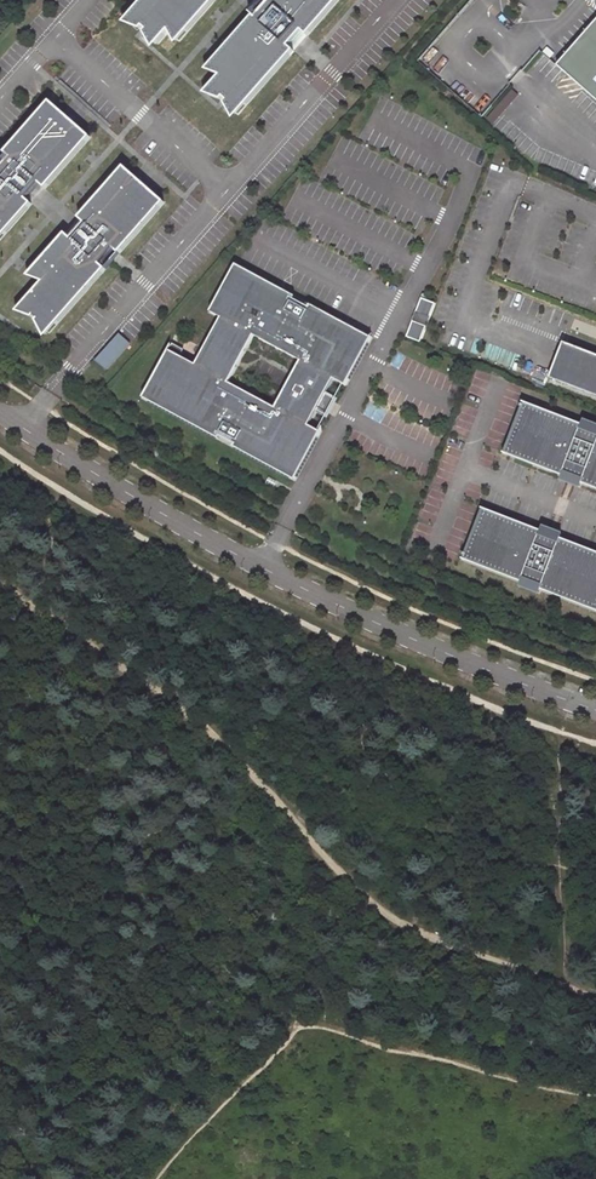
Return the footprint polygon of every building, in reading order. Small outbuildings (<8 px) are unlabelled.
[(119,21),(136,27),(139,24),(143,28),(141,31),(145,40),(148,46),(150,45),(165,29),(172,42),(208,0),(138,0),(119,21)] [(229,117),(290,48),(285,44),(299,29),(303,32),(332,0),(258,0),(248,12),(250,14),(202,68),(217,74),(201,91),(200,92),(204,93),(217,98),(219,95),(223,98),(221,101),(229,117)] [(557,65),(595,99),(595,21),(557,65)] [(32,203),(27,199),(40,184),(45,188),(90,136),(50,101),(5,153),(10,157),(0,169),(0,240),(32,203)] [(5,153),(0,159),(0,169),(10,157),(5,153)] [(43,281),(17,312),(33,318),(37,321),(46,337),(106,268),(101,264),(114,248),(119,253),(165,201),(124,166),(79,218),(84,222),(71,237),(66,233),(28,276),(43,281)] [(27,199),(32,203),(45,188),(40,184),(27,199)] [(84,222),(79,218),(66,233),(71,237),(84,222)] [(101,264),(106,268),(119,253),(114,248),(101,264)] [(372,337),(312,303),(310,306),(295,298),(297,295),(236,263),(211,310),(222,316),(196,363),(181,355),(185,349),(173,342),(143,396),(219,438),(221,434),(235,442),(234,446),(295,479),(322,431),(309,424),(317,410),(328,415),(336,399),(326,393),(334,379),(346,385),(372,337)] [(436,299),(422,293),(406,333),(421,339),(436,299)] [(116,333),(93,359),(105,369),(128,343),(116,333)] [(562,342),(548,378),(595,397),(595,355),(562,342)] [(523,400),(503,452),(562,474),(564,471),(581,478),(580,481),(595,487),(595,431),(581,425),(582,422),(523,400)] [(583,419),(582,422),(581,425),(595,431),(595,424),(583,419)] [(562,474),(561,478),(579,484),(580,481),(581,478),(564,471),(562,474)] [(482,506),(463,558),(522,581),(523,578),(541,585),(540,587),(595,609),(595,549),(560,536),(558,539),(540,532),(542,529),(482,506)] [(561,532),(543,525),(542,529),(540,532),(558,539),(560,536),(561,532)] [(522,581),(521,584),(539,591),(540,587),(541,585),(523,578),(522,581)]
